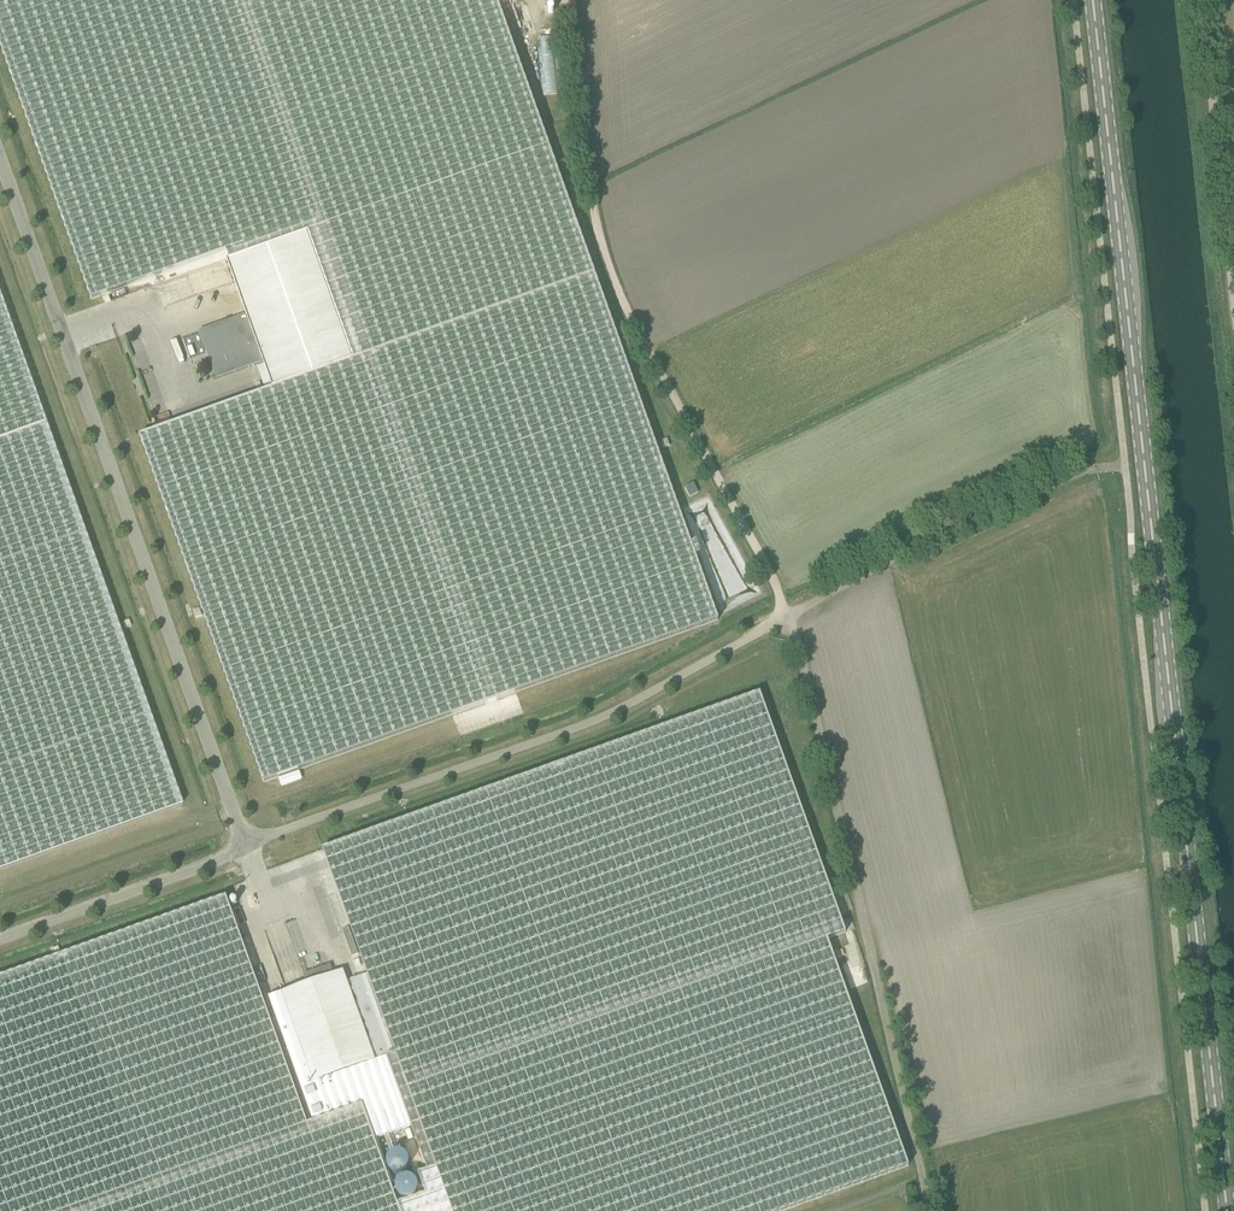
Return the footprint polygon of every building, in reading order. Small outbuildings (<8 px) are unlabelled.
[(91,300),(225,251),(227,257),(228,261),(227,261),(246,316),(200,332),(216,378),(262,361),(272,388),(265,391),(141,435),(265,783),(717,622),(568,206),(495,0),(0,0),(0,46),(91,300)] [(546,94),(559,92),(548,35),(535,38),(546,94)] [(180,806),(0,302),(0,870),(180,806)] [(693,484),(685,488),(689,497),(697,493),(693,484)] [(758,694),(322,849),(367,975),(347,982),(343,970),(332,974),(329,965),(302,974),(306,983),(280,993),(243,890),(0,977),(0,1210),(782,1210),(907,1167),(830,951),(848,945),(758,694)] [(412,1168),(412,1165),(412,1162),(410,1160),(409,1157),(406,1156),(403,1155),(400,1154),(397,1155),(394,1156),(392,1158),(390,1160),(389,1163),(389,1166),(390,1169),(391,1172),(393,1174),(395,1176),(398,1177),(401,1177),(404,1177),(407,1176),(409,1174),(411,1171),(412,1168)] [(421,1193),(421,1190),(421,1187),(419,1184),(417,1182),(415,1180),(412,1179),(409,1179),(406,1179),(403,1180),(401,1182),(399,1185),(398,1188),(398,1191),(399,1194),(400,1196),(402,1199),(404,1200),(407,1201),(410,1202),(413,1201),(416,1200),(418,1198),(420,1195),(421,1193)]
